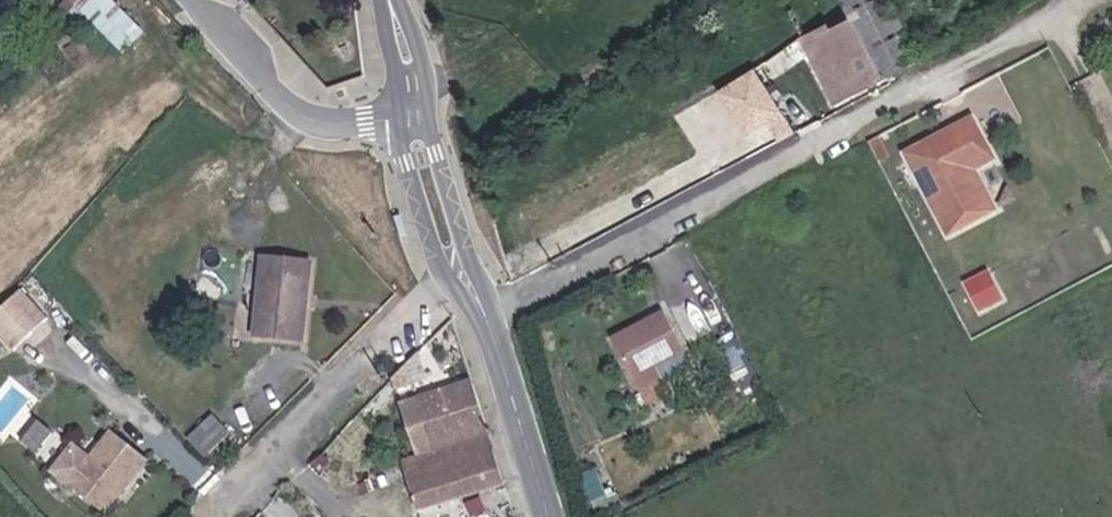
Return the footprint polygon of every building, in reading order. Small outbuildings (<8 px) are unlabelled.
[(122,53),(146,29),(116,0),(68,0),(122,53)] [(943,0),(837,0),(841,9),(876,75),(958,28),(943,0)] [(841,9),(792,36),(825,101),(876,75),(841,9)] [(766,111),(744,66),(715,83),(737,125),(766,111)] [(994,157),(974,120),(906,153),(946,235),(995,211),(974,167),(994,157)] [(254,258),(253,339),(301,342),(301,260),(254,258)] [(987,273),(969,283),(983,308),(1001,299),(987,273)] [(0,305),(0,358),(46,312),(20,285),(0,305)] [(709,330),(688,295),(666,308),(686,341),(709,330)] [(675,345),(657,313),(608,342),(635,389),(660,374),(652,358),(675,345)] [(417,445),(384,454),(400,505),(492,474),(462,375),(422,388),(432,421),(411,428),(417,445)] [(21,440),(38,451),(53,428),(37,417),(21,440)] [(182,443),(203,464),(226,437),(206,418),(182,443)] [(145,467),(107,440),(59,490),(98,516),(145,467)]
